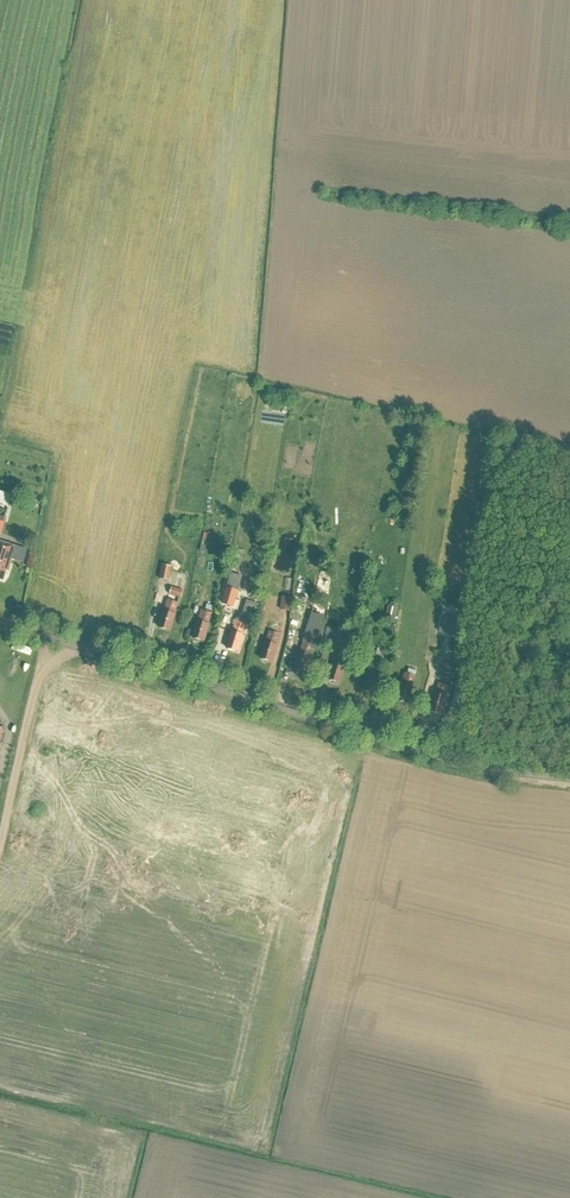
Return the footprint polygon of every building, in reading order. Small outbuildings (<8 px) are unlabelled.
[(400,498),(397,518),(403,519),(406,499),(400,498)] [(3,580),(6,570),(8,571),(12,559),(23,562),(27,548),(16,545),(0,540),(0,579),(3,580)] [(158,579),(169,581),(172,567),(161,565),(158,579)] [(140,581),(147,584),(152,574),(145,571),(140,581)] [(231,573),(222,603),(232,606),(241,577),(231,573)] [(172,587),(169,594),(181,598),(183,590),(172,587)] [(204,594),(202,607),(212,608),(214,596),(204,594)] [(280,596),(278,610),(288,611),(290,598),(280,596)] [(163,611),(159,627),(169,630),(177,603),(177,602),(167,599),(167,600),(164,611),(163,611)] [(231,635),(227,648),(238,651),(243,635),(242,635),(246,623),(245,623),(246,621),(252,623),(258,605),(247,601),(243,614),(241,620),(238,619),(237,618),(236,620),(232,632),(231,635)] [(183,611),(191,612),(193,604),(185,602),(183,611)] [(395,623),(398,607),(388,604),(384,620),(395,623)] [(302,641),(303,642),(300,653),(299,653),(294,669),(305,672),(313,644),(321,647),(323,628),(326,618),(322,617),(324,612),(314,609),(312,614),(311,614),(302,641)] [(197,621),(192,638),(203,641),(211,613),(201,610),(198,622),(197,621)] [(143,616),(136,638),(149,642),(156,621),(143,616)] [(274,631),(281,635),(287,622),(279,618),(274,631)] [(453,638),(459,621),(451,618),(445,636),(453,638)] [(461,641),(466,623),(459,621),(453,638),(461,641)] [(285,644),(297,646),(300,624),(289,622),(285,644)] [(171,644),(183,650),(191,633),(180,627),(171,644)] [(269,631),(260,659),(271,662),(276,646),(275,646),(278,639),(279,634),(270,632),(269,631)] [(205,652),(216,658),(224,644),(213,638),(205,652)] [(339,683),(343,667),(346,655),(345,655),(347,648),(340,646),(338,653),(336,652),(328,680),(339,683)] [(278,660),(277,681),(287,682),(288,661),(278,660)] [(455,679),(457,672),(444,667),(441,675),(455,679)] [(410,688),(414,676),(405,673),(401,685),(401,684),(396,700),(407,703),(411,688),(410,688)] [(434,695),(430,710),(440,713),(448,687),(438,684),(434,695)]
